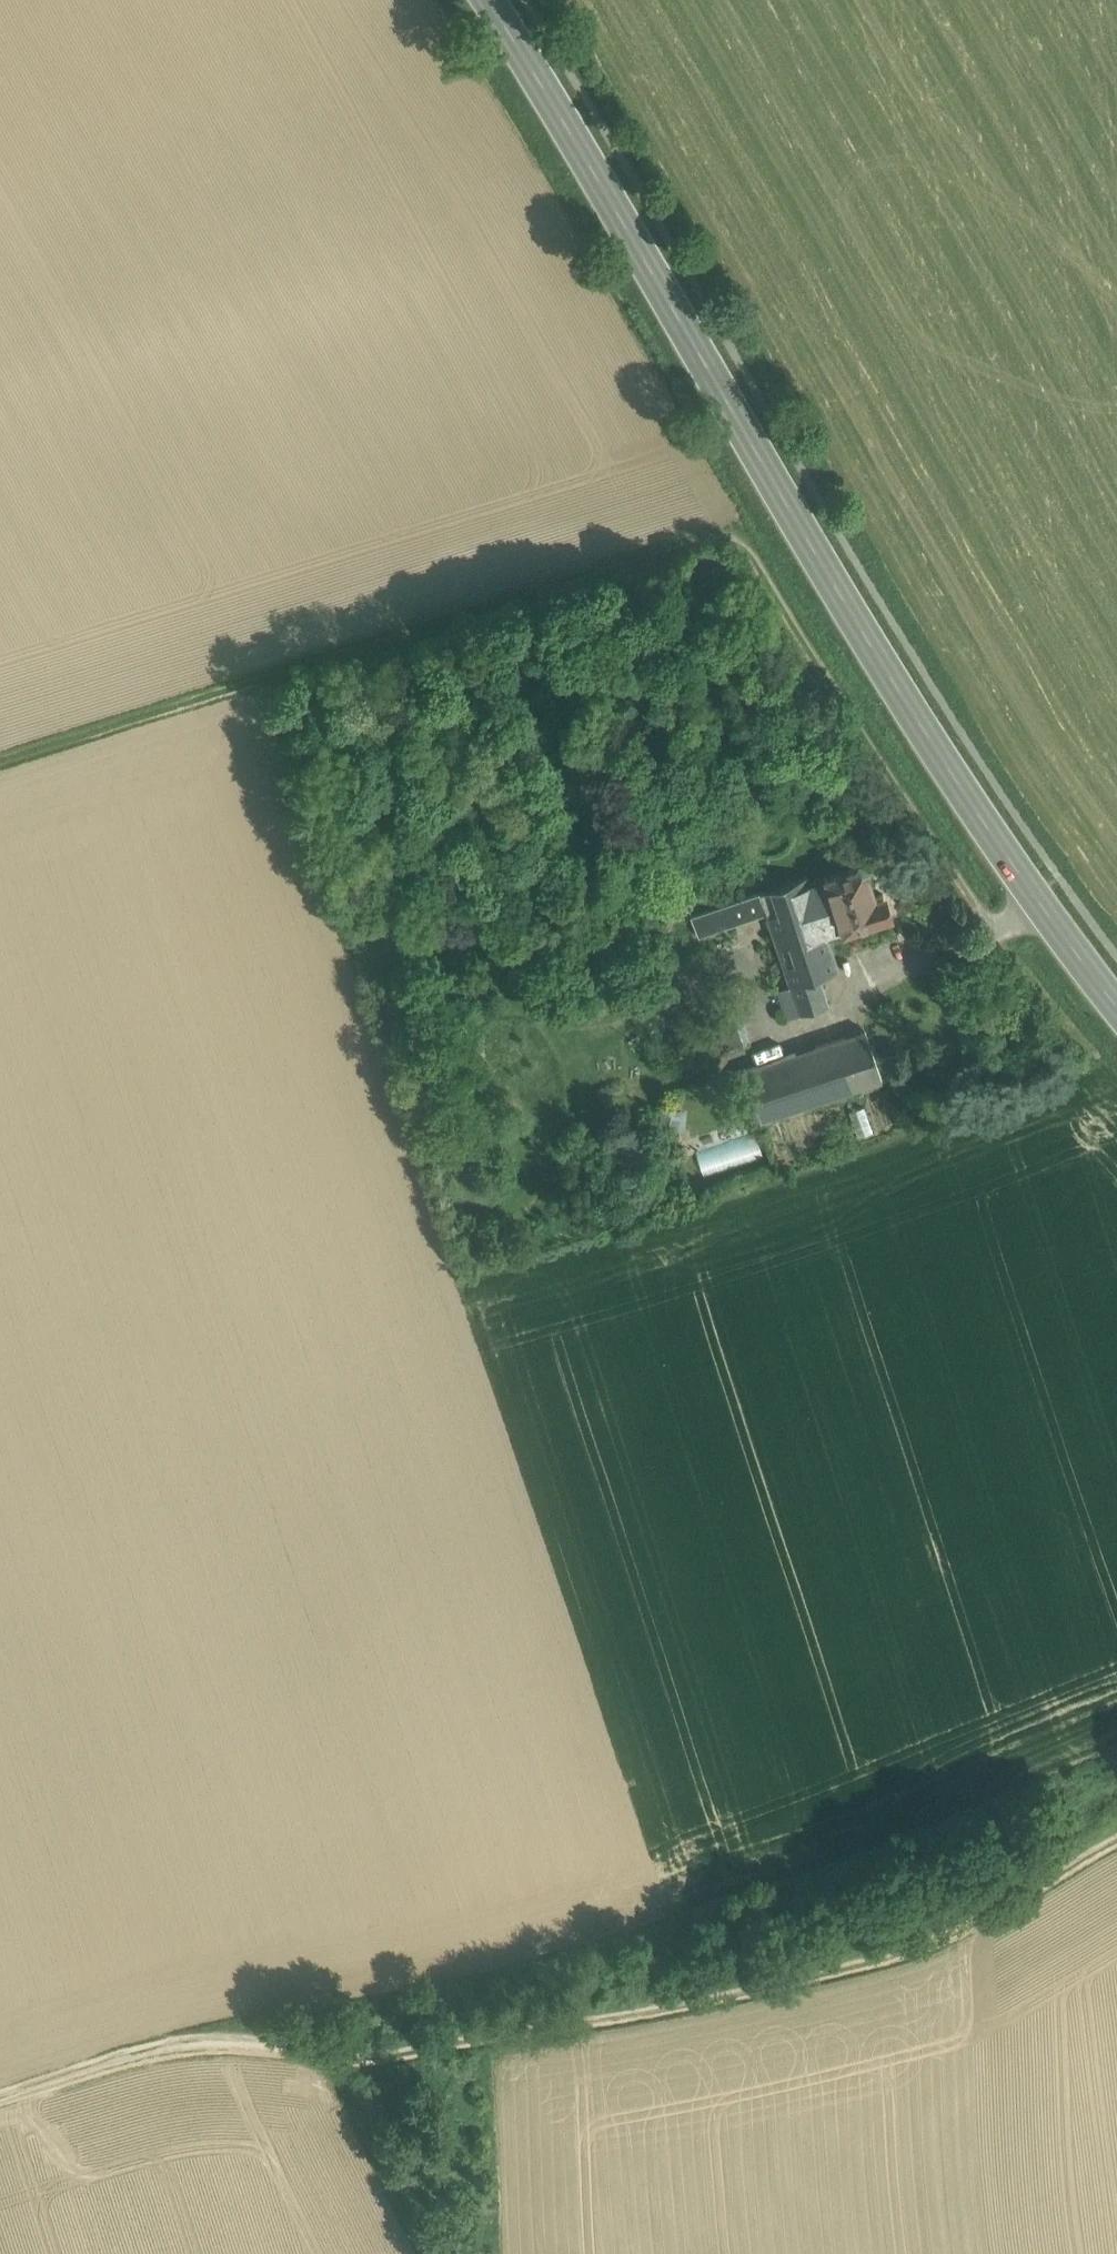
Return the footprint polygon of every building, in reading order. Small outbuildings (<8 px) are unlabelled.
[(871,868),(859,862),(856,868),(825,878),(826,880),(842,930),(842,932),(891,917),(884,894),(876,897),(868,873),(871,868)] [(842,930),(826,880),(791,892),(819,978),(839,971),(827,935),(842,930)] [(819,978),(791,892),(789,883),(760,893),(766,914),(791,988),(800,1015),(828,1005),(819,978)] [(766,914),(760,893),(692,916),(699,936),(766,914)] [(787,1019),(800,1015),(791,988),(778,992),(787,1019)] [(706,1001),(723,1050),(749,1041),(732,991),(706,1001)] [(864,1031),(743,1071),(760,1121),(882,1081),(864,1031)] [(687,1112),(663,1109),(661,1127),(684,1130),(687,1112)] [(873,1132),(864,1109),(851,1114),(859,1137),(873,1132)] [(701,1168),(762,1154),(757,1133),(696,1147),(701,1168)]
